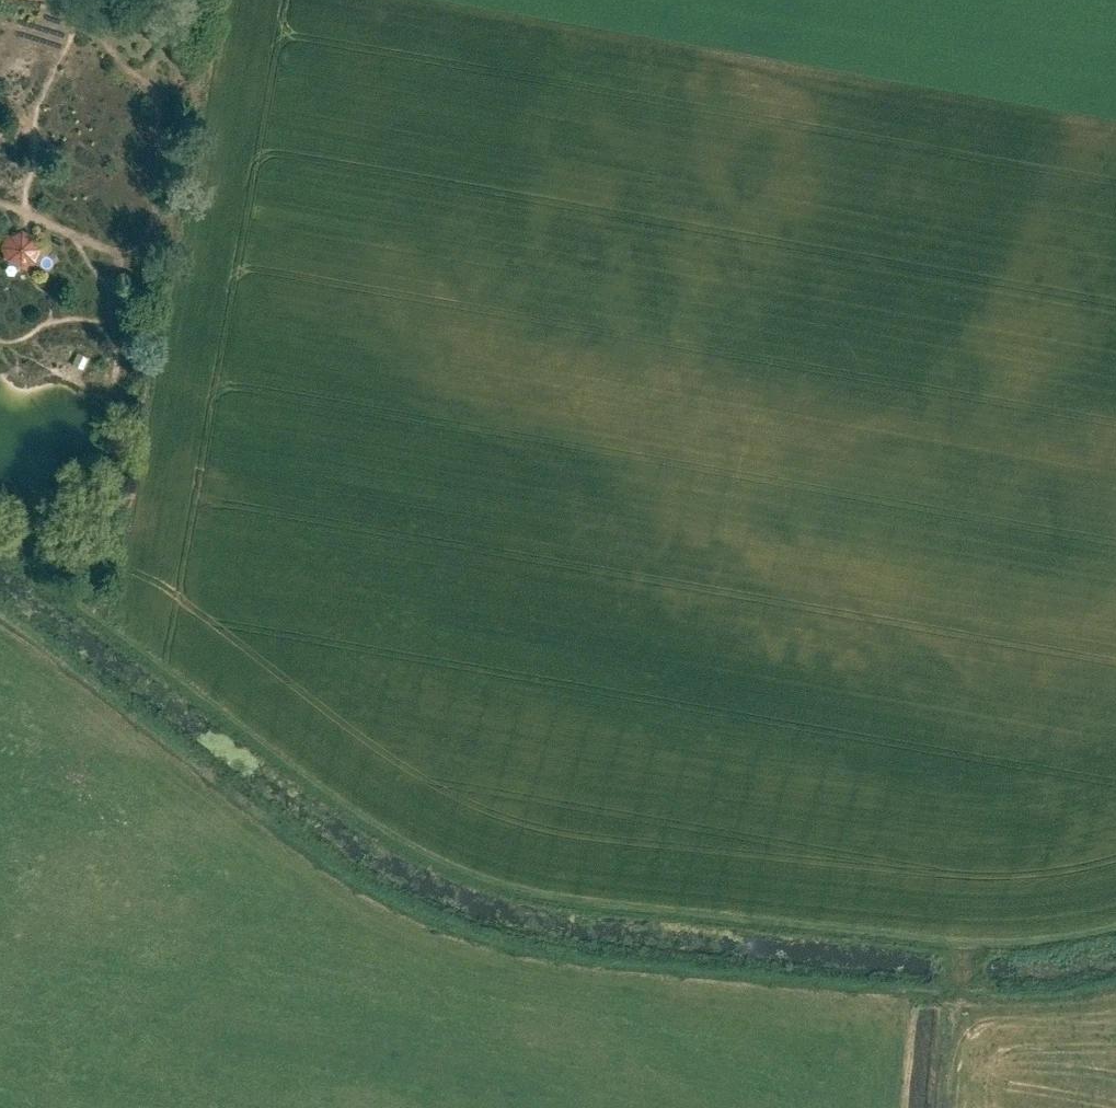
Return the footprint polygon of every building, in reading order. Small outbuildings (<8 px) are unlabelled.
[(40,258),(29,227),(0,237),(0,242),(10,269),(40,258)]
